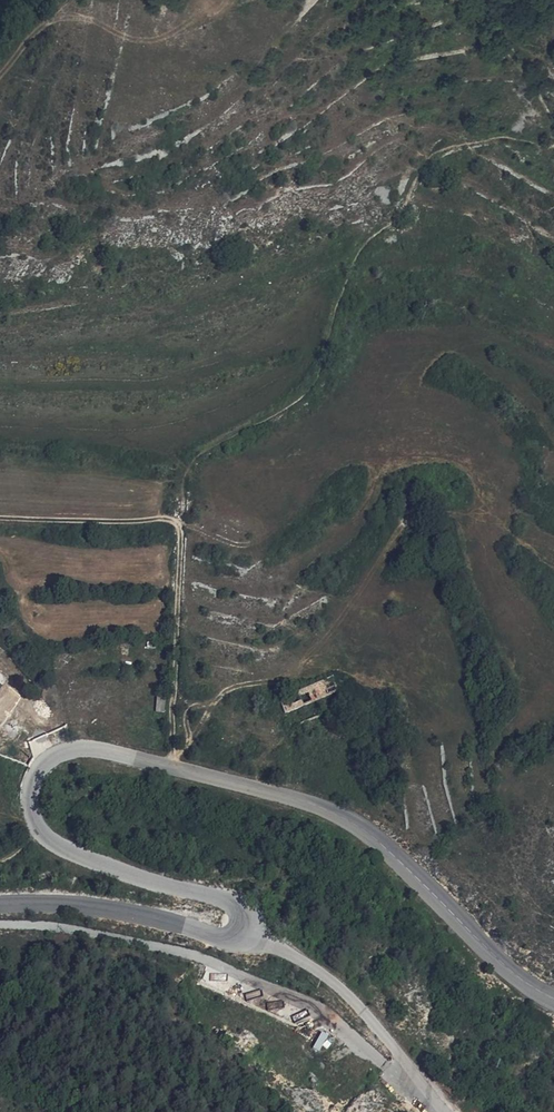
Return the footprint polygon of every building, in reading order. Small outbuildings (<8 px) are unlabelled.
[(282,699),(287,711),(339,689),(333,675),(282,699)] [(156,695),(155,711),(164,712),(166,696),(156,695)] [(246,999),(261,995),(260,990),(245,993),(246,999)] [(282,1000),(267,1002),(268,1010),(283,1008),(282,1000)] [(306,1010),(292,1015),(294,1020),(308,1016),(306,1010)] [(323,1032),(313,1046),(318,1049),(328,1036),(323,1032)]
